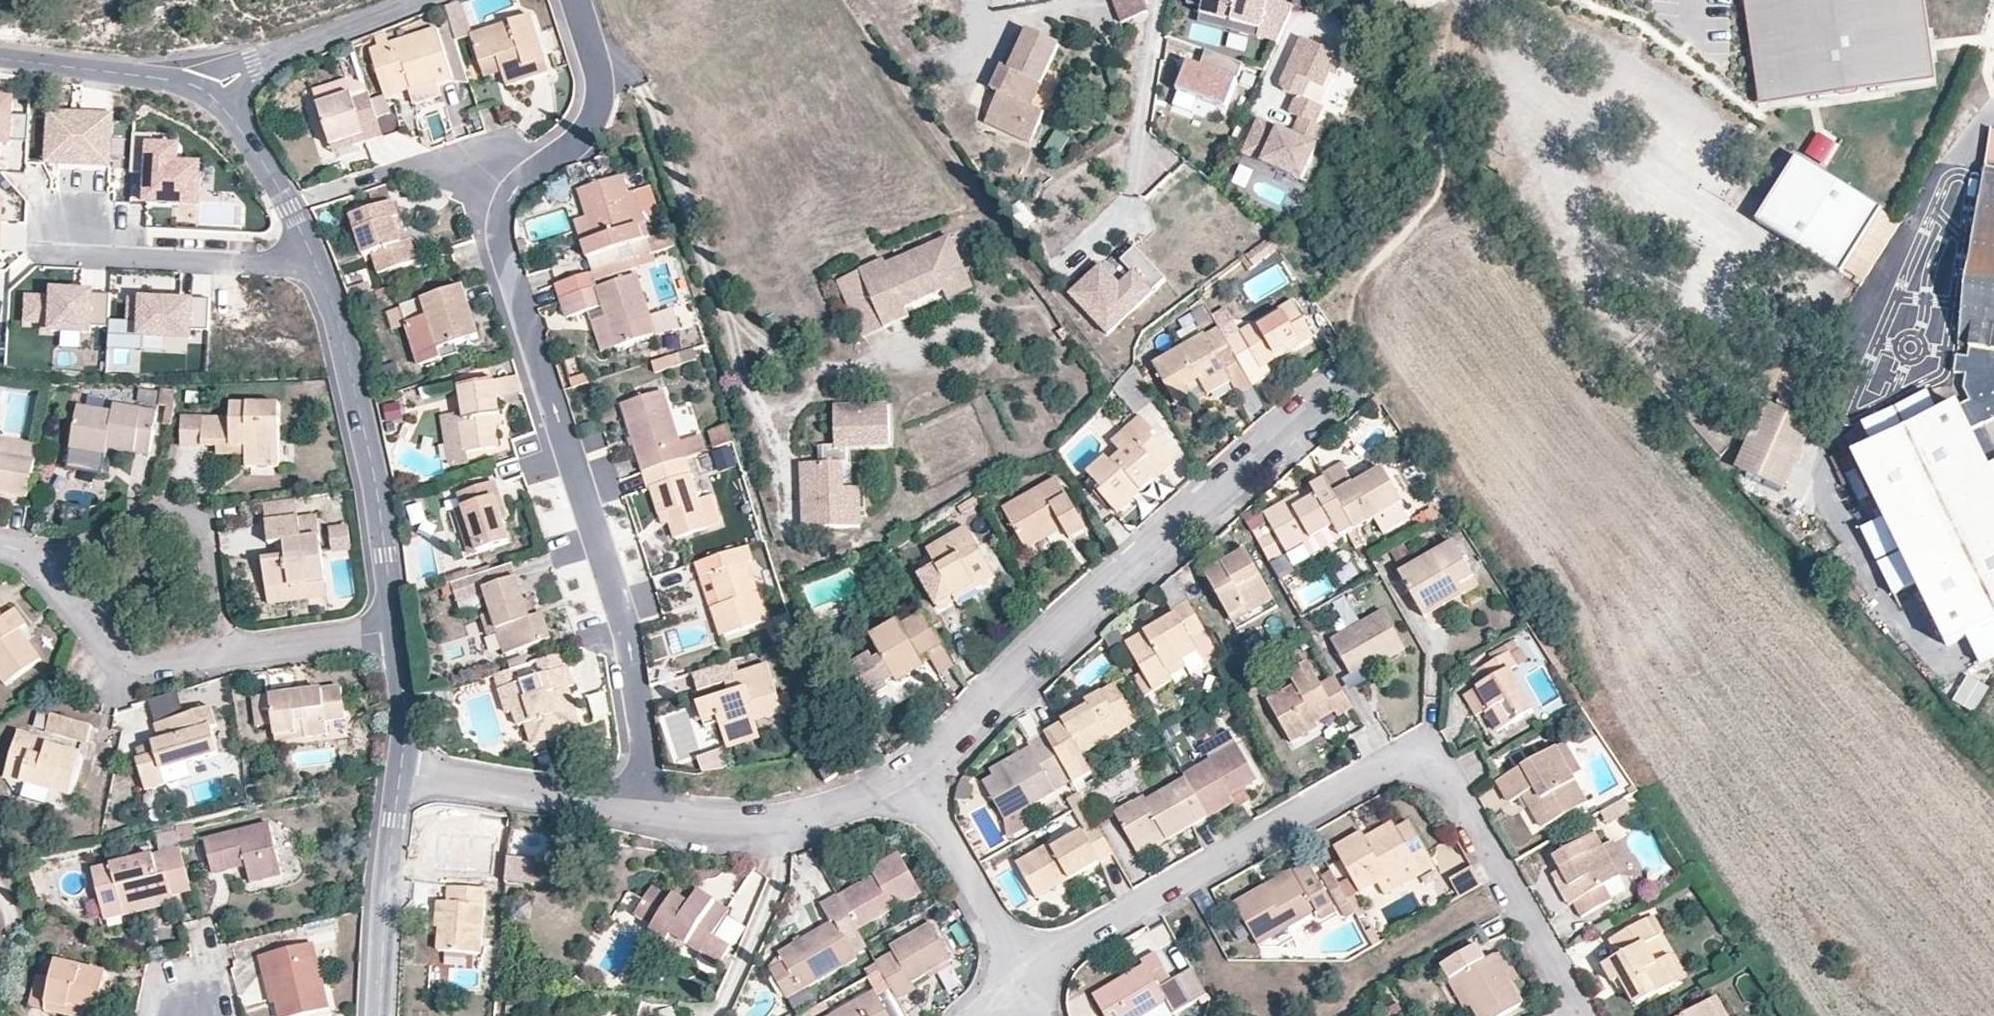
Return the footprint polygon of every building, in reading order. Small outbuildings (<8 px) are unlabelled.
[(1011,8),(1041,4),(1040,0),(1010,0),(1011,8)] [(1116,10),(1143,0),(1112,0),(1116,10)] [(1143,0),(1116,10),(1121,25),(1148,15),(1143,0)] [(1270,1),(1270,0),(1189,0),(1188,6),(1203,10),(1201,15),(1260,31),(1258,40),(1277,44),(1293,7),(1270,1)] [(1769,104),(1926,83),(1917,0),(1755,0),(1769,104)] [(471,37),(459,1),(444,6),(451,26),(456,41),(471,37)] [(550,75),(531,17),(471,37),(481,66),(498,61),(502,74),(507,89),(550,75)] [(470,84),(456,41),(451,26),(437,30),(389,46),(378,50),(370,52),(384,93),(410,85),(412,89),(417,107),(443,99),(439,86),(453,81),(470,84)] [(1030,108),(1059,47),(1028,32),(1017,55),(1010,71),(1004,68),(1003,67),(992,91),(1001,95),(987,124),(1030,145),(1044,115),(1030,108)] [(389,46),(385,34),(374,38),(378,50),(389,46)] [(1336,77),(1344,59),(1302,39),(1281,84),(1284,92),(1297,98),(1290,114),(1300,119),(1315,125),(1323,109),(1302,100),(1310,82),(1323,89),(1330,74),(1336,77)] [(1226,111),(1244,64),(1206,51),(1198,75),(1186,71),(1179,90),(1191,94),(1190,97),(1226,111)] [(1010,71),(1017,55),(1011,52),(1004,68),(1010,71)] [(502,74),(498,61),(481,66),(485,80),(502,74)] [(318,106),(351,95),(346,80),(313,91),(318,106)] [(385,98),(412,89),(410,85),(384,93),(385,98)] [(353,148),(382,139),(375,118),(371,103),(368,96),(353,101),(351,95),(318,106),(332,147),(350,141),(353,148)] [(24,139),(25,112),(10,111),(11,97),(0,96),(0,141),(8,141),(8,138),(24,139)] [(390,113),(385,98),(371,103),(375,118),(390,113)] [(110,113),(47,111),(45,162),(109,164),(110,113)] [(1302,182),(1325,130),(1315,125),(1300,119),(1292,137),(1258,121),(1243,154),(1302,182)] [(1959,406),(1972,432),(1985,425),(1993,421),(1993,129),(1991,128),(1958,347),(1969,348),(1968,358),(1956,356),(1954,374),(1966,376),(1963,389),(1970,401),(1959,406)] [(1047,149),(1061,156),(1070,139),(1056,132),(1047,149)] [(1841,146),(1819,133),(1806,156),(1828,168),(1841,146)] [(177,140),(143,139),(142,200),(200,201),(200,157),(177,157),(177,140)] [(353,148),(350,141),(332,147),(334,154),(353,148)] [(1844,271),(1881,212),(1796,158),(1757,222),(1841,276),(1844,271)] [(1233,183),(1248,187),(1253,169),(1238,165),(1233,183)] [(650,239),(645,224),(638,226),(628,195),(622,177),(579,191),(588,218),(591,229),(579,233),(588,259),(607,253),(612,268),(639,259),(653,254),(675,247),(672,240),(650,246),(647,240),(650,239)] [(1031,219),(1006,186),(997,192),(1022,226),(1031,219)] [(645,224),(635,192),(628,195),(638,226),(645,224)] [(403,218),(398,202),(393,203),(398,220),(403,218)] [(401,245),(393,221),(398,220),(393,203),(365,213),(359,215),(350,217),(364,257),(372,255),(379,275),(417,263),(411,242),(406,243),(401,245)] [(1863,283),(1901,224),(1881,212),(1844,271),(1863,283)] [(591,229),(588,218),(575,222),(579,233),(591,229)] [(406,243),(398,220),(393,221),(401,245),(406,243)] [(1268,236),(1238,262),(1249,275),(1279,249),(1268,236)] [(972,290),(949,239),(887,266),(885,261),(860,272),(884,329),(909,318),(905,309),(943,292),(947,300),(972,290)] [(528,253),(524,241),(517,243),(520,256),(528,253)] [(1108,336),(1167,281),(1136,248),(1121,262),(1132,274),(1120,286),(1101,266),(1070,296),(1108,336)] [(612,268),(607,253),(588,259),(593,274),(612,268)] [(656,262),(653,254),(639,259),(642,267),(656,262)] [(656,335),(637,276),(593,290),(591,283),(642,267),(639,259),(612,268),(593,274),(556,286),(567,319),(588,312),(602,352),(656,335)] [(884,329),(860,272),(838,282),(863,338),(884,329)] [(478,339),(462,287),(401,308),(420,368),(442,361),(439,352),(456,346),(478,339)] [(54,296),(28,295),(27,323),(44,323),(43,329),(90,331),(90,326),(108,327),(110,292),(55,290),(54,296)] [(210,301),(128,297),(127,318),(139,318),(138,340),(195,343),(195,329),(209,329),(210,301)] [(1267,366),(1314,337),(1293,302),(1239,334),(1226,342),(1252,387),(1266,378),(1261,369),(1267,366)] [(1239,334),(1225,311),(1212,319),(1218,329),(1226,342),(1239,334)] [(1252,387),(1226,342),(1218,329),(1205,336),(1154,366),(1177,406),(1193,397),(1190,392),(1202,385),(1207,395),(1208,396),(1231,384),(1238,396),(1252,387)] [(459,356),(456,346),(439,352),(442,361),(459,356)] [(697,360),(694,349),(671,357),(674,368),(697,360)] [(1789,410),(1812,360),(1788,350),(1771,386),(1767,400),(1789,410)] [(674,368),(671,357),(652,363),(655,374),(674,368)] [(400,377),(396,364),(382,369),(386,382),(400,377)] [(1135,365),(1114,389),(1136,413),(1155,400),(1135,365)] [(1272,375),(1267,366),(1261,369),(1266,378),(1272,375)] [(500,416),(497,400),(493,382),(490,382),(489,376),(474,379),(475,385),(460,387),(464,414),(442,418),(451,466),(453,467),(467,464),(465,454),(499,448),(495,429),(494,417),(500,416)] [(523,394),(517,376),(493,382),(497,400),(523,394)] [(475,385),(474,379),(458,381),(460,387),(475,385)] [(1207,395),(1202,385),(1190,392),(1193,397),(1195,401),(1207,395)] [(177,409),(180,389),(162,386),(159,406),(167,407),(177,409)] [(686,460),(680,443),(664,392),(621,406),(643,474),(686,460)] [(1972,432),(1959,406),(1938,415),(1927,393),(1863,425),(1874,447),(1854,457),(1884,520),(1862,531),(1894,596),(1916,585),(1947,648),(1967,638),(1980,666),(1993,659),(1993,467),(1990,469),(1972,432)] [(149,457),(157,412),(113,405),(112,412),(77,407),(67,466),(103,472),(106,450),(149,457)] [(403,420),(400,405),(384,409),(387,423),(403,420)] [(278,467),(280,406),(231,406),(231,419),(202,419),(202,446),(218,447),(246,447),(246,456),(246,467),(251,467),(274,467),(278,467)] [(845,510),(844,490),(843,464),(847,464),(847,450),(891,448),(889,406),(834,408),(835,447),(823,448),(824,465),(819,465),(801,465),(803,530),(861,529),(861,509),(845,510)] [(1784,490),(1812,426),(1767,406),(1738,470),(1784,490)] [(174,427),(177,409),(167,407),(164,425),(174,427)] [(502,428),(500,416),(494,417),(495,429),(502,428)] [(1150,475),(1170,456),(1152,436),(1155,433),(1141,417),(1112,443),(1122,453),(1110,463),(1105,457),(1087,473),(1103,491),(1100,494),(1113,509),(1137,487),(1141,492),(1154,480),(1150,475)] [(202,446),(202,419),(181,419),(181,446),(202,446)] [(1874,447),(1863,425),(1861,438),(1854,457),(1874,447)] [(1985,425),(1972,432),(1990,469),(1993,467),(1993,444),(1985,425)] [(733,445),(727,427),(708,433),(714,451),(733,445)] [(707,453),(701,437),(680,443),(686,460),(707,453)] [(37,447),(1,440),(0,446),(0,457),(34,463),(37,447)] [(246,456),(246,447),(218,447),(218,456),(246,456)] [(1154,480),(1175,462),(1170,456),(1150,475),(1154,480)] [(34,463),(0,457),(0,492),(27,497),(34,463)] [(708,529),(686,460),(643,474),(648,490),(650,489),(659,517),(667,514),(670,524),(675,540),(708,529)] [(1410,521),(1401,505),(1403,504),(1383,470),(1368,480),(1355,487),(1351,481),(1342,465),(1323,476),(1326,481),(1354,531),(1374,520),(1384,536),(1410,521)] [(274,475),(274,467),(251,467),(251,475),(274,475)] [(1355,487),(1368,480),(1364,474),(1351,481),(1355,487)] [(1087,532),(1056,479),(1003,509),(1027,551),(1048,539),(1045,534),(1061,524),(1064,529),(1071,541),(1087,532)] [(1354,531),(1326,481),(1312,489),(1314,492),(1302,500),(1299,496),(1265,515),(1287,554),(1303,544),(1311,558),(1342,540),(1341,539),(1348,535),(1354,531)] [(503,522),(495,499),(499,497),(495,483),(458,495),(462,508),(477,554),(510,544),(503,522)] [(978,504),(998,491),(994,485),(975,498),(978,504)] [(1117,513),(1141,492),(1137,487),(1113,509),(1117,513)] [(861,509),(860,490),(844,490),(845,510),(861,509)] [(508,521),(499,497),(495,499),(503,522),(508,521)] [(962,515),(978,504),(975,498),(958,508),(962,515)] [(299,519),(296,502),(264,506),(266,523),(299,519)] [(477,554),(462,508),(454,511),(469,557),(477,554)] [(1260,509),(1245,517),(1252,531),(1268,523),(1260,509)] [(1439,519),(1433,509),(1412,520),(1419,531),(1439,519)] [(670,524),(667,514),(659,517),(663,526),(670,524)] [(320,537),(317,517),(299,519),(301,539),(320,537)] [(326,583),(320,537),(301,539),(299,519),(266,523),(269,545),(276,544),(284,543),(286,558),(278,559),(263,561),(267,591),(326,583)] [(42,535),(45,523),(38,521),(35,534),(42,535)] [(1048,539),(1064,529),(1061,524),(1045,534),(1048,539)] [(351,551),(348,526),(329,528),(332,554),(351,551)] [(996,579),(967,528),(927,551),(936,567),(919,576),(937,607),(954,597),(974,585),(977,590),(996,579)] [(1281,554),(1271,536),(1265,540),(1259,530),(1253,534),(1268,562),(1281,554)] [(1368,555),(1354,531),(1348,535),(1362,559),(1368,555)] [(286,558),(284,543),(276,544),(278,559),(286,558)] [(1420,610),(1474,578),(1453,543),(1399,574),(1420,610)] [(1408,555),(1403,546),(1391,553),(1397,562),(1408,555)] [(767,622),(748,564),(753,562),(748,548),(696,565),(701,578),(710,575),(721,606),(711,610),(720,638),(767,622)] [(1274,601),(1244,548),(1227,558),(1234,568),(1226,572),(1223,565),(1221,566),(1205,575),(1233,624),(1274,601)] [(1234,568),(1227,558),(1218,563),(1221,566),(1223,565),(1226,572),(1234,568)] [(515,581),(510,567),(491,573),(496,587),(515,581)] [(451,586),(470,580),(467,571),(446,578),(449,587),(451,586)] [(491,573),(470,580),(451,586),(457,602),(486,593),(493,614),(499,634),(507,657),(550,642),(542,616),(534,619),(528,621),(522,603),(515,581),(496,587),(491,573)] [(721,606),(710,575),(701,578),(711,610),(721,606)] [(1425,618),(1479,587),(1474,578),(1420,610),(1425,618)] [(328,598),(326,583),(267,591),(268,605),(328,598)] [(956,602),(977,590),(974,585),(954,597),(956,602)] [(534,619),(528,601),(522,603),(528,621),(534,619)] [(1183,662),(1198,653),(1191,640),(1205,632),(1188,603),(1174,611),(1177,616),(1154,629),(1126,645),(1143,673),(1134,678),(1145,697),(1173,681),(1172,679),(1167,671),(1183,662)] [(27,625),(15,610),(3,619),(0,614),(0,665),(12,682),(41,660),(26,639),(22,642),(16,634),(20,630),(27,625)] [(1154,629),(1177,616),(1174,611),(1152,625),(1154,629)] [(1406,651),(1383,611),(1331,641),(1348,671),(1376,656),(1379,660),(1381,665),(1406,651)] [(499,634),(493,614),(482,618),(489,637),(499,634)] [(923,666),(920,660),(928,656),(931,661),(940,676),(954,667),(924,615),(901,628),(898,622),(870,638),(883,658),(874,663),(870,657),(850,669),(869,702),(889,690),(887,685),(895,680),(898,685),(925,669),(923,666)] [(793,631),(788,616),(774,621),(779,635),(793,631)] [(1317,629),(1311,618),(1303,623),(1309,633),(1317,629)] [(26,639),(20,630),(16,634),(22,642),(26,639)] [(1207,668),(1202,660),(1216,653),(1205,632),(1191,640),(1198,653),(1183,662),(1167,671),(1172,679),(1187,670),(1191,677),(1207,668)] [(1493,662),(1509,653),(1505,647),(1490,656),(1493,662)] [(1534,712),(1510,670),(1516,667),(1509,653),(1493,662),(1485,667),(1492,680),(1477,688),(1490,710),(1486,713),(1497,733),(1534,712)] [(931,661),(928,656),(920,660),(923,666),(931,661)] [(1351,676),(1379,660),(1376,656),(1348,671),(1351,676)] [(561,671),(556,657),(539,662),(544,676),(561,671)] [(528,666),(525,658),(508,663),(511,672),(528,666)] [(793,712),(788,696),(778,699),(767,665),(739,673),(735,660),(693,674),(698,692),(725,684),(729,695),(697,705),(703,722),(705,728),(720,723),(725,738),(756,728),(755,724),(793,712)] [(1353,710),(1335,678),(1321,687),(1308,663),(1288,675),(1295,687),(1268,703),(1292,745),(1319,730),(1316,725),(1314,721),(1333,709),(1336,714),(1338,718),(1353,710)] [(0,665),(0,678),(6,686),(12,682),(0,665)] [(1492,680),(1485,667),(1470,676),(1477,688),(1492,680)] [(582,731),(569,689),(575,687),(568,669),(561,671),(544,676),(499,691),(507,714),(514,712),(518,728),(525,725),(532,723),(540,744),(582,731)] [(1970,676),(1955,702),(1977,714),(1992,688),(1970,676)] [(1081,755),(1122,732),(1115,721),(1130,712),(1116,687),(1094,699),(1086,703),(1059,718),(1063,725),(1045,736),(1068,776),(1072,783),(1091,773),(1081,755)] [(1490,710),(1477,688),(1464,696),(1477,718),(1486,713),(1490,710)] [(346,720),(341,689),(271,698),(270,695),(254,698),(258,728),(274,726),(276,736),(305,732),(306,738),(328,736),(326,722),(346,720)] [(185,716),(177,692),(148,701),(156,725),(185,716)] [(595,718),(610,714),(605,692),(589,696),(595,718)] [(1094,699),(1091,694),(1083,699),(1086,703),(1094,699)] [(703,722),(697,705),(691,707),(697,724),(703,722)] [(220,755),(211,728),(217,727),(211,708),(185,716),(156,725),(162,742),(153,745),(156,756),(140,760),(137,761),(147,792),(191,778),(187,764),(220,755)] [(1316,725),(1336,714),(1333,709),(1314,721),(1316,725)] [(1122,732),(1137,723),(1130,712),(1115,721),(1122,732)] [(93,727),(52,716),(47,733),(87,744),(93,727)] [(540,744),(532,723),(525,725),(532,747),(540,744)] [(761,741),(756,728),(725,738),(729,751),(761,741)] [(306,738),(305,732),(276,736),(276,742),(306,738)] [(1258,782),(1229,732),(1202,747),(1210,761),(1184,776),(1185,779),(1208,818),(1234,804),(1230,798),(1244,790),(1258,782)] [(72,799),(84,758),(50,747),(36,743),(37,739),(19,733),(8,770),(25,775),(23,785),(72,799)] [(1051,785),(1068,776),(1045,736),(1028,746),(1030,748),(1010,760),(1014,767),(994,778),(983,784),(1005,821),(1022,812),(1055,793),(1051,785)] [(1189,752),(1180,736),(1170,742),(1180,758),(1189,752)] [(51,743),(37,739),(36,743),(50,747),(51,743)] [(1585,770),(1569,741),(1566,743),(1582,772),(1585,770)] [(1588,804),(1573,777),(1582,772),(1566,743),(1497,783),(1509,804),(1519,799),(1523,796),(1529,807),(1542,830),(1588,804)] [(156,756),(153,745),(137,750),(140,760),(156,756)] [(704,774),(732,769),(724,750),(700,757),(704,774)] [(994,778),(1014,767),(1010,760),(990,771),(994,778)] [(23,785),(25,775),(8,770),(5,780),(23,785)] [(974,780),(966,774),(961,780),(970,786),(974,780)] [(1055,793),(1072,783),(1068,776),(1051,785),(1055,793)] [(1208,818),(1185,779),(1147,802),(1144,798),(1115,814),(1135,850),(1163,834),(1167,841),(1208,818)] [(966,800),(970,786),(961,780),(957,791),(956,799),(966,800)] [(1100,804),(1090,788),(1079,794),(1085,805),(1088,811),(1100,804)] [(1250,801),(1244,790),(1230,798),(1234,804),(1237,809),(1250,801)] [(1085,805),(1079,794),(1068,801),(1074,811),(1085,805)] [(1529,807),(1523,796),(1519,799),(1525,809),(1529,807)] [(1631,811),(1624,800),(1601,813),(1607,825),(1631,811)] [(1096,824),(1088,811),(1085,805),(1074,811),(1086,830),(1096,824)] [(1030,827),(1022,812),(1005,821),(1008,839),(1030,827)] [(1378,884),(1415,862),(1422,875),(1436,867),(1409,822),(1396,830),(1369,845),(1365,838),(1362,834),(1335,849),(1360,894),(1378,884)] [(1369,845),(1396,830),(1392,823),(1365,838),(1369,845)] [(194,839),(190,824),(175,828),(179,843),(194,839)] [(282,876),(269,824),(205,841),(213,875),(247,866),(251,884),(282,876)] [(1114,856),(1096,824),(1086,830),(1082,832),(1053,850),(1050,845),(1016,864),(1033,894),(1066,874),(1070,881),(1114,856)] [(179,843),(175,828),(156,833),(160,848),(179,843)] [(468,828),(466,842),(488,845),(490,830),(468,828)] [(1576,845),(1595,834),(1592,828),(1573,839),(1576,845)] [(1139,857),(1167,841),(1163,834),(1135,850),(1139,857)] [(1619,877),(1602,847),(1595,834),(1576,845),(1570,848),(1566,841),(1551,849),(1556,856),(1554,858),(1561,871),(1563,875),(1555,880),(1569,905),(1573,903),(1582,918),(1611,902),(1603,886),(1619,877)] [(1633,879),(1612,842),(1602,847),(1619,877),(1633,879)] [(180,848),(179,843),(160,848),(161,853),(180,848)] [(191,892),(180,848),(161,853),(92,870),(106,921),(125,916),(123,910),(172,897),(191,892)] [(857,932),(922,895),(899,854),(870,870),(874,877),(838,898),(857,932)] [(526,879),(528,860),(508,858),(506,878),(526,879)] [(534,885),(536,860),(528,860),(526,879),(506,878),(506,884),(534,885)] [(1385,896),(1422,875),(1415,862),(1378,884),(1385,896)] [(1337,913),(1309,864),(1294,873),(1298,879),(1269,896),(1265,889),(1235,907),(1259,946),(1317,913),(1323,922),(1337,913)] [(1482,885),(1472,868),(1450,881),(1459,898),(1482,885)] [(1563,875),(1561,871),(1553,875),(1555,880),(1563,875)] [(1347,902),(1338,886),(1330,872),(1323,876),(1342,909),(1349,905),(1347,902)] [(1269,896),(1298,879),(1294,873),(1265,889),(1269,896)] [(1037,900),(1070,881),(1066,874),(1033,894),(1037,900)] [(1357,896),(1348,880),(1338,886),(1347,902),(1355,897),(1357,896)] [(480,955),(485,890),(449,887),(448,903),(438,903),(436,928),(441,928),(439,952),(480,955)] [(690,906),(695,898),(678,888),(673,895),(690,906)] [(713,937),(729,912),(698,893),(695,898),(690,906),(673,895),(670,900),(652,889),(635,915),(654,927),(651,931),(668,943),(672,937),(687,946),(719,967),(724,958),(731,948),(713,937)] [(125,916),(174,904),(172,897),(123,910),(125,916)] [(1365,916),(1355,897),(1347,902),(1349,905),(1355,915),(1358,920),(1365,916)] [(787,1000),(857,959),(854,955),(866,947),(857,932),(838,898),(822,908),(831,925),(802,942),(795,945),(779,955),(784,964),(771,972),(772,975),(770,982),(780,998),(786,998),(787,1000)] [(1355,915),(1349,905),(1342,909),(1347,919),(1355,915)] [(1664,934),(1653,917),(1647,920),(1658,938),(1664,934)] [(1656,964),(1645,945),(1658,938),(1647,920),(1610,941),(1619,958),(1603,967),(1612,984),(1614,983),(1620,980),(1625,988),(1635,1007),(1672,986),(1658,962),(1656,964)] [(928,974),(952,960),(931,924),(890,947),(894,954),(876,964),(880,971),(891,990),(897,1001),(916,990),(912,984),(928,974)] [(1164,925),(1146,932),(1152,948),(1170,942),(1164,925)] [(1380,943),(1372,930),(1366,934),(1373,947),(1380,943)] [(679,959),(687,946),(672,937),(668,943),(651,931),(646,939),(679,959)] [(795,945),(802,942),(799,937),(793,941),(795,945)] [(322,976),(314,944),(308,945),(316,978),(322,976)] [(1159,952),(1170,971),(1184,963),(1172,944),(1159,952)] [(322,976),(316,978),(308,945),(260,957),(265,977),(270,975),(277,1004),(280,1015),(304,1015),(330,1009),(322,976)] [(1494,956),(1485,961),(1477,946),(1442,967),(1450,981),(1457,977),(1473,1005),(1479,1015),(1504,1015),(1522,1006),(1509,984),(1494,956)] [(1177,979),(1172,981),(1156,954),(1142,962),(1144,967),(1093,997),(1105,1015),(1146,1015),(1167,1004),(1174,1015),(1192,1006),(1177,979)] [(1518,979),(1504,954),(1494,956),(1509,984),(1518,979)] [(771,972),(784,964),(779,955),(769,969),(771,972)] [(1683,980),(1670,956),(1658,962),(1672,986),(1683,980)] [(728,971),(732,962),(724,958),(719,967),(728,971)] [(930,979),(955,965),(952,960),(928,974),(930,979)] [(99,1012),(104,987),(107,975),(56,962),(52,980),(36,976),(28,1007),(45,1010),(46,1004),(69,1009),(69,1005),(99,1012)] [(594,980),(581,970),(575,977),(589,987),(594,980)] [(891,990),(880,971),(867,978),(875,991),(878,998),(891,990)] [(277,1004),(270,975),(265,977),(272,1005),(277,1004)] [(1473,1005),(1457,977),(1450,981),(1466,1009),(1473,1005)] [(1625,988),(1620,980),(1614,983),(1618,991),(1625,988)] [(69,1005),(69,1009),(46,1004),(45,1010),(70,1015),(106,1015),(112,989),(104,987),(99,1012),(69,1005)] [(798,1012),(816,1002),(810,990),(791,1001),(798,1012)] [(878,998),(875,991),(832,1015),(889,1015),(878,998)] [(892,994),(882,999),(892,1015),(904,1015),(892,994)] [(1717,999),(1688,1015),(1727,1015),(1717,999)] [(517,1007),(507,1006),(506,1015),(516,1015),(517,1007)] [(672,1008),(658,1012),(660,1015),(675,1015),(672,1008)]
